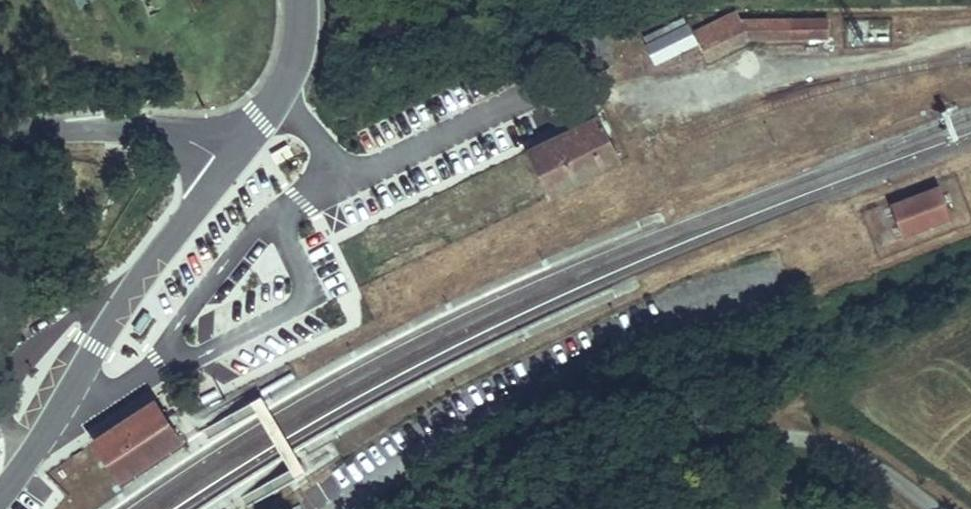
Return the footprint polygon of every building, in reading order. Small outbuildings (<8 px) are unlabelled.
[(724,18),(699,30),(711,57),(752,37),(829,37),(829,19),(742,19),(728,26),(724,18)] [(689,23),(649,42),(658,61),(698,42),(689,23)] [(602,25),(587,30),(601,68),(616,63),(602,25)] [(598,111),(530,143),(551,188),(619,156),(598,111)] [(903,234),(952,215),(941,186),(892,205),(903,234)] [(162,409),(104,445),(127,480),(186,441),(162,409)]
